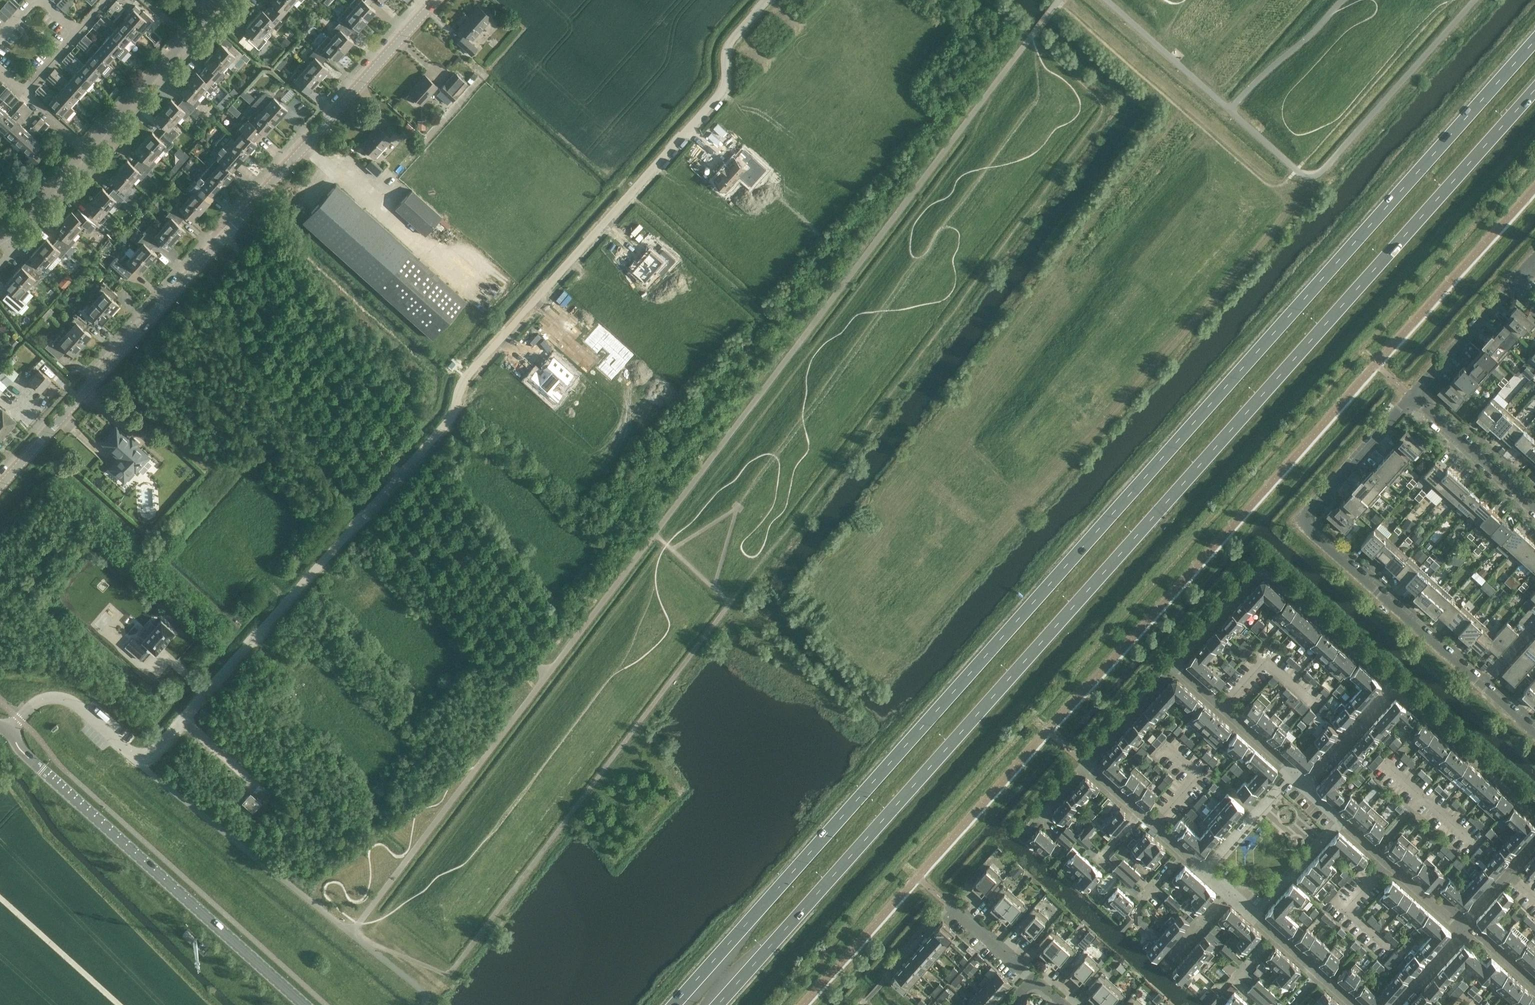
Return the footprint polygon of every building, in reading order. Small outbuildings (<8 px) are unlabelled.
[(4,5),(0,9),(0,27),(5,21),(12,13),(20,4),(15,0),(8,0),(4,5)] [(65,11),(73,3),(70,0),(68,0),(61,8),(65,11)] [(289,0),(270,0),(276,6),(272,10),(283,20),(291,12),(287,8),(292,3),(289,0)] [(353,8),(367,20),(375,11),(369,5),(373,0),(355,0),(358,2),(353,8)] [(112,5),(121,13),(125,8),(116,1),(112,5)] [(112,5),(108,10),(117,17),(121,13),(112,5)] [(132,7),(134,9),(126,18),(138,29),(146,20),(140,14),(142,11),(134,5),(132,7)] [(472,38),(491,17),(479,7),(460,28),(472,38)] [(345,10),(338,17),(333,13),(332,14),(337,18),(337,19),(351,31),(348,28),(352,24),(358,30),(367,20),(353,8),(348,13),(345,10)] [(262,9),(253,18),(267,31),(272,26),(275,29),(283,20),(272,10),(268,15),(262,9)] [(131,37),(118,26),(115,30),(101,17),(96,23),(105,30),(110,35),(123,46),(131,37)] [(138,29),(126,18),(118,26),(131,37),(135,41),(143,33),(138,29)] [(267,31),(253,18),(245,28),(251,34),(247,38),(258,48),(266,40),(262,36),(267,31)] [(336,33),(331,38),(345,51),(354,41),(347,35),(351,31),(337,19),(335,21),(338,23),(332,29),(336,33)] [(105,30),(96,23),(93,26),(101,34),(105,30)] [(297,33),(290,26),(286,31),(293,37),(297,33)] [(81,39),(90,47),(94,43),(85,35),(81,39)] [(123,46),(110,35),(103,43),(115,54),(123,46)] [(472,55),(477,49),(463,36),(458,42),(472,55)] [(323,40),(315,49),(326,59),(330,54),(337,60),(345,51),(331,38),(326,43),(323,40)] [(81,39),(77,44),(86,52),(90,47),(81,39)] [(115,54),(103,43),(95,52),(108,63),(115,54)] [(221,43),(212,53),(226,65),(231,59),(234,63),(242,54),(231,45),(228,49),(221,43)] [(311,61),(306,66),(320,78),(329,69),(322,63),(326,59),(315,49),(307,57),(311,61)] [(100,71),(88,60),(84,64),(78,59),(70,52),(66,56),(75,64),(80,69),(93,80),(100,71)] [(108,63),(95,52),(88,60),(100,71),(108,63)] [(226,65),(212,53),(204,62),(211,68),(206,73),(217,82),(225,73),(221,70),(226,65)] [(75,64),(66,56),(62,61),(70,69),(75,64)] [(312,88),(320,78),(306,66),(301,71),(298,68),(290,76),(301,86),(305,82),(312,88)] [(85,88),(72,77),(69,81),(55,68),(51,73),(77,97),(85,88)] [(93,80),(80,69),(72,77),(85,88),(93,80)] [(196,71),(187,81),(201,93),(206,87),(209,91),(217,82),(206,73),(203,77),(196,71)] [(77,97),(51,73),(47,77),(61,90),(57,94),(70,105),(77,97)] [(421,104),(437,86),(425,75),(409,93),(421,104)] [(201,93),(187,81),(179,90),(186,96),(181,101),(198,115),(201,112),(195,107),(200,101),(196,98),(201,93)] [(445,83),(440,89),(451,100),(457,94),(445,83)] [(48,94),(40,86),(35,91),(44,98),(48,94)] [(3,100),(7,104),(15,95),(6,87),(0,94),(0,103),(3,100)] [(70,105),(57,94),(49,103),(62,114),(70,105)] [(249,94),(245,99),(251,105),(256,100),(249,94)] [(264,107),(259,112),(273,125),(282,115),(275,110),(279,105),(268,95),(260,103),(264,107)] [(171,99),(162,108),(176,121),(181,115),(185,118),(190,113),(195,118),(198,115),(181,101),(178,105),(171,99)] [(20,115),(28,106),(23,102),(15,111),(20,115)] [(24,119),(32,110),(28,106),(20,115),(24,119)] [(176,121),(162,108),(154,117),(167,129),(162,133),(173,143),(174,143),(171,140),(178,132),(171,126),(176,121)] [(251,114),(243,123),(254,133),(259,128),(265,134),(273,125),(259,112),(254,118),(251,114)] [(0,120),(0,130),(4,133),(15,120),(7,113),(0,120)] [(24,128),(12,141),(8,145),(17,153),(21,148),(32,135),(37,131),(45,121),(40,117),(28,131),(24,128)] [(15,120),(4,133),(12,141),(24,128),(15,120)] [(45,121),(37,131),(41,135),(49,126),(45,121)] [(239,135),(234,140),(248,153),(257,143),(250,138),(254,133),(243,123),(235,131),(239,135)] [(403,129),(409,134),(414,128),(408,123),(403,129)] [(390,138),(378,127),(362,145),(374,156),(390,138)] [(152,132),(143,141),(157,154),(162,148),(166,152),(173,143),(162,133),(158,138),(152,132)] [(32,135),(21,148),(29,156),(24,161),(31,167),(45,152),(39,146),(41,143),(32,135)] [(226,142),(218,151),(229,161),(233,156),(240,162),(248,153),(234,140),(230,145),(226,142)] [(157,154),(143,141),(135,151),(142,157),(137,161),(148,171),(156,162),(153,159),(157,154)] [(217,166),(212,171),(226,183),(235,174),(228,168),(232,163),(229,161),(218,151),(221,154),(213,162),(217,166)] [(732,158),(714,180),(729,192),(747,170),(756,177),(764,168),(750,157),(742,166),(732,158)] [(127,160),(119,169),(132,182),(137,176),(141,180),(148,171),(137,161),(134,166),(127,160)] [(132,182),(119,169),(110,178),(117,184),(113,189),(123,199),(124,199),(130,204),(132,201),(126,196),(131,190),(128,187),(132,182)] [(204,173),(196,181),(207,191),(211,187),(218,193),(226,183),(212,171),(208,176),(204,173)] [(192,193),(188,199),(202,211),(210,202),(203,196),(207,191),(196,181),(188,190),(192,193)] [(336,184),(302,221),(377,288),(433,339),(467,302),(411,251),(336,184)] [(102,187),(94,197),(107,209),(112,204),(116,207),(121,202),(126,207),(128,207),(130,205),(123,199),(113,189),(109,193),(102,187)] [(442,217),(412,190),(395,208),(425,235),(442,217)] [(161,200),(157,196),(153,201),(157,205),(161,200)] [(107,209),(94,197),(85,207),(92,212),(88,217),(96,224),(99,227),(106,218),(103,215),(107,209)] [(179,200),(171,209),(183,219),(187,215),(193,221),(202,211),(188,199),(183,204),(179,200)] [(167,221),(163,226),(177,239),(185,230),(178,224),(183,219),(171,209),(163,218),(167,221)] [(82,211),(78,216),(71,210),(63,219),(77,232),(81,226),(88,233),(96,224),(88,217),(82,211)] [(77,232),(63,219),(54,229),(61,234),(57,239),(72,253),(75,250),(71,246),(75,240),(72,237),(77,232)] [(144,234),(143,234),(158,247),(162,242),(168,248),(177,239),(163,226),(157,232),(154,229),(147,237),(144,234)] [(139,246),(135,251),(149,264),(157,254),(151,249),(155,244),(158,247),(143,234),(135,243),(139,246)] [(46,238),(38,247),(52,260),(56,255),(60,258),(65,252),(69,256),(72,253),(57,239),(52,244),(46,238)] [(52,260),(38,247),(29,257),(35,263),(32,267),(43,277),(50,268),(47,265),(52,260)] [(664,261),(670,266),(675,260),(664,249),(658,255),(651,249),(633,269),(646,281),(656,269),(664,261)] [(126,253),(124,256),(120,253),(110,264),(127,278),(132,273),(130,271),(134,267),(140,273),(149,264),(135,251),(130,257),(126,253)] [(21,266),(13,275),(27,287),(32,282),(35,285),(43,277),(32,267),(27,272),(21,266)] [(27,287),(13,275),(4,285),(11,290),(7,295),(10,298),(6,302),(18,313),(26,303),(22,300),(26,296),(22,293),(27,287)] [(100,295),(95,300),(110,314),(118,304),(110,296),(114,291),(103,282),(101,284),(102,286),(97,292),(100,295)] [(101,323),(110,314),(95,300),(90,306),(87,303),(81,309),(80,308),(77,310),(88,320),(92,316),(101,323)] [(1503,323),(1521,339),(1521,338),(1520,337),(1534,320),(1534,318),(1529,313),(1527,315),(1519,308),(1505,324),(1504,323),(1503,323)] [(72,326),(67,331),(82,344),(91,335),(82,327),(86,322),(75,313),(73,315),(74,317),(69,323),(72,326)] [(592,338),(599,344),(599,345),(600,345),(595,350),(594,350),(587,358),(601,371),(624,346),(589,315),(573,332),(587,344),(592,338)] [(1521,339),(1503,323),(1493,334),(1511,350),(1511,349),(1508,346),(1517,336),(1520,339),(1521,339)] [(52,339),(50,341),(45,346),(56,356),(65,346),(74,354),(82,344),(67,331),(62,337),(59,334),(54,340),(52,339)] [(1511,350),(1493,334),(1483,345),(1485,346),(1501,360),(1502,360),(1511,350)] [(1501,360),(1485,346),(1475,357),(1491,371),(1501,360)] [(541,377),(535,373),(529,381),(551,397),(557,388),(553,385),(561,375),(567,379),(572,370),(551,356),(547,362),(550,364),(541,377)] [(1491,371),(1475,357),(1466,367),(1465,366),(1464,366),(1464,367),(1482,382),(1491,371)] [(8,363),(0,372),(0,378),(7,385),(18,372),(8,363)] [(40,391),(51,379),(39,369),(38,369),(34,365),(30,369),(34,374),(28,380),(40,391)] [(1482,382),(1464,367),(1454,378),(1472,393),(1482,382)] [(1472,393),(1454,378),(1440,394),(1448,401),(1446,403),(1452,409),(1469,391),(1472,393)] [(614,406),(602,395),(596,390),(590,397),(596,402),(608,413),(614,406)] [(1493,397),(1478,414),(1489,424),(1504,407),(1493,397)] [(3,406),(0,409),(0,438),(17,417),(8,410),(3,406)] [(1504,407),(1489,424),(1500,434),(1515,417),(1504,407)] [(1515,417),(1500,434),(1511,444),(1526,426),(1515,417)] [(1526,426),(1511,444),(1512,443),(1523,452),(1534,439),(1524,430),(1527,427),(1526,426)] [(147,457),(116,429),(104,442),(121,457),(110,468),(124,480),(134,469),(135,470),(147,457)] [(1409,431),(1394,448),(1410,462),(1409,461),(1425,442),(1418,436),(1417,439),(1409,431)] [(1523,452),(1534,462),(1534,461),(1534,439),(1523,452)] [(1410,462),(1394,448),(1384,459),(1400,473),(1410,462)] [(1400,473),(1384,459),(1375,469),(1373,468),(1390,484),(1400,473)] [(1446,471),(1435,461),(1421,477),(1432,487),(1448,470),(1447,469),(1446,471)] [(1390,484),(1373,468),(1363,479),(1381,495),(1381,494),(1378,492),(1387,482),(1390,484)] [(1458,479),(1448,470),(1432,487),(1443,497),(1458,479)] [(1381,495),(1363,479),(1354,490),(1371,506),(1381,495)] [(1469,489),(1458,479),(1443,497),(1454,506),(1469,489)] [(1480,499),(1469,489),(1454,506),(1454,507),(1457,504),(1467,513),(1464,516),(1465,516),(1480,499)] [(1371,506),(1354,490),(1353,490),(1354,491),(1345,501),(1344,500),(1344,501),(1358,514),(1359,513),(1358,513),(1367,503),(1371,506)] [(1491,509),(1480,499),(1465,516),(1465,517),(1466,515),(1477,525),(1491,509)] [(1358,514),(1344,501),(1329,517),(1337,524),(1335,526),(1342,532),(1358,514)] [(1491,509),(1477,525),(1488,534),(1502,518),(1491,509)] [(1407,516),(1403,525),(1411,529),(1415,520),(1407,516)] [(1512,528),(1502,518),(1488,534),(1488,535),(1491,532),(1501,541),(1514,527),(1514,526),(1512,528)] [(1382,521),(1377,525),(1387,536),(1391,532),(1382,521)] [(1372,554),(1388,536),(1387,536),(1387,537),(1377,528),(1377,527),(1377,526),(1361,544),(1362,545),(1362,544),(1372,553),(1372,554)] [(1514,527),(1501,541),(1512,551),(1525,536),(1514,527)] [(1412,537),(1420,542),(1424,534),(1416,529),(1412,537)] [(1388,536),(1372,554),(1373,554),(1373,553),(1384,563),(1398,547),(1388,537),(1388,536)] [(1523,561),(1534,547),(1534,545),(1525,536),(1512,551),(1509,554),(1520,564),(1523,561)] [(1478,554),(1483,549),(1478,545),(1474,550),(1478,554)] [(1398,547),(1384,563),(1395,573),(1409,557),(1398,547)] [(1414,555),(1421,561),(1428,554),(1421,547),(1414,555)] [(1523,561),(1534,570),(1534,569),(1534,547),(1523,561)] [(1454,553),(1452,561),(1463,564),(1465,556),(1454,553)] [(1406,582),(1420,566),(1409,557),(1395,573),(1406,582)] [(1420,566),(1406,582),(1416,592),(1415,593),(1415,594),(1431,576),(1420,566)] [(1482,583),(1487,579),(1477,569),(1472,573),(1482,583)] [(1431,576),(1415,594),(1426,603),(1442,586),(1431,576)] [(1491,594),(1496,588),(1487,579),(1482,585),(1491,594)] [(1261,582),(1254,589),(1264,598),(1277,609),(1286,599),(1266,581),(1261,582)] [(1442,586),(1426,603),(1437,613),(1452,596),(1442,586)] [(1254,589),(1232,613),(1242,622),(1264,598),(1254,589)] [(1452,596),(1437,613),(1448,623),(1463,605),(1460,608),(1450,599),(1453,596),(1452,596)] [(1281,626),(1285,621),(1296,609),(1288,601),(1272,618),(1281,626)] [(1463,605),(1448,623),(1459,633),(1474,615),(1463,605)] [(1296,609),(1281,626),(1289,634),(1293,629),(1305,616),(1296,609)] [(1232,613),(1219,628),(1229,637),(1237,629),(1241,632),(1246,626),(1242,622),(1232,613)] [(1474,615),(1459,633),(1460,632),(1470,641),(1469,642),(1485,625),(1485,624),(1484,625),(1474,616),(1475,615),(1474,615)] [(1305,616),(1293,629),(1289,634),(1298,641),(1313,624),(1305,616)] [(153,651),(172,631),(158,618),(146,631),(142,627),(136,633),(141,637),(140,639),(141,640),(138,644),(130,637),(123,645),(138,659),(145,651),(144,649),(147,646),(153,651)] [(1259,618),(1255,623),(1261,628),(1265,623),(1259,618)] [(1485,625),(1469,642),(1470,643),(1471,641),(1482,651),(1507,622),(1496,634),(1485,625)] [(1507,622),(1482,651),(1487,645),(1493,650),(1489,654),(1494,659),(1523,627),(1517,623),(1513,627),(1507,622)] [(1255,623),(1251,627),(1257,632),(1261,628),(1255,623)] [(1313,624),(1298,641),(1306,649),(1310,644),(1322,632),(1313,624)] [(1219,628),(1206,642),(1216,651),(1229,637),(1219,628)] [(1258,634),(1264,638),(1264,639),(1267,635),(1262,630),(1258,634)] [(1322,632),(1310,644),(1319,652),(1330,639),(1322,632)] [(1330,639),(1319,652),(1315,656),(1323,664),(1339,647),(1330,639)] [(1531,640),(1522,651),(1534,662),(1534,643),(1531,640)] [(1269,644),(1275,650),(1279,646),(1273,641),(1269,644)] [(1186,664),(1196,673),(1205,663),(1216,651),(1206,642),(1186,664)] [(1249,644),(1244,650),(1249,654),(1254,649),(1249,644)] [(1284,651),(1279,646),(1275,650),(1281,655),(1284,651)] [(1339,647),(1323,664),(1332,672),(1347,654),(1339,647)] [(1244,660),(1249,654),(1244,650),(1239,656),(1244,660)] [(1534,662),(1522,651),(1512,661),(1525,673),(1534,662)] [(1347,654),(1332,672),(1341,680),(1356,662),(1347,654)] [(1286,660),(1292,665),(1296,661),(1290,656),(1286,660)] [(1301,666),(1296,661),(1292,665),(1298,670),(1301,666)] [(1525,673),(1512,661),(1502,673),(1515,684),(1525,673)] [(1227,671),(1232,666),(1228,662),(1223,668),(1227,671)] [(1225,681),(1205,663),(1196,673),(1216,691),(1225,681)] [(1382,685),(1359,665),(1350,675),(1363,686),(1373,695),(1382,685)] [(1236,669),(1232,666),(1227,671),(1231,675),(1236,669)] [(1307,671),(1303,675),(1309,680),(1313,676),(1307,671)] [(1274,686),(1279,681),(1273,676),(1268,680),(1274,686)] [(1318,681),(1313,676),(1309,680),(1315,685),(1318,681)] [(1534,701),(1534,700),(1534,678),(1523,691),(1534,701)] [(1175,697),(1184,687),(1177,680),(1172,681),(1154,700),(1164,709),(1175,697)] [(1346,688),(1341,683),(1336,688),(1342,693),(1346,688)] [(1324,686),(1321,690),(1326,696),(1330,692),(1324,686)] [(1345,706),(1355,715),(1373,695),(1363,686),(1345,706)] [(1204,705),(1184,687),(1175,697),(1195,714),(1195,715),(1204,705)] [(1283,692),(1289,697),(1292,693),(1286,688),(1283,692)] [(1336,688),(1332,692),(1338,697),(1342,693),(1336,688)] [(1251,722),(1263,710),(1271,701),(1262,693),(1250,706),(1248,704),(1240,713),(1251,722)] [(1299,699),(1292,693),(1289,697),(1296,703),(1299,699)] [(1164,709),(1154,700),(1137,719),(1147,728),(1159,716),(1163,719),(1168,713),(1164,709)] [(1396,700),(1387,709),(1397,718),(1409,730),(1418,720),(1396,700)] [(1308,707),(1302,702),(1299,706),(1305,711),(1308,707)] [(1342,730),(1355,715),(1345,706),(1341,702),(1336,708),(1340,712),(1332,721),(1342,730)] [(1329,708),(1325,704),(1319,710),(1324,714),(1329,708)] [(1197,729),(1212,712),(1204,705),(1195,715),(1195,714),(1188,722),(1197,729)] [(1316,714),(1310,709),(1306,713),(1312,718),(1316,714)] [(1387,730),(1397,718),(1387,709),(1369,729),(1379,738),(1383,741),(1390,733),(1387,730)] [(1263,710),(1251,722),(1259,730),(1271,717),(1263,710)] [(1205,736),(1220,719),(1212,712),(1197,729),(1205,736)] [(1271,717),(1259,730),(1267,737),(1279,724),(1283,720),(1275,712),(1271,717)] [(1312,718),(1306,713),(1302,718),(1308,723),(1312,718)] [(1147,728),(1137,719),(1124,734),(1134,743),(1138,746),(1144,740),(1140,736),(1147,728)] [(1220,719),(1205,736),(1216,746),(1220,742),(1222,744),(1226,740),(1223,738),(1231,729),(1220,719)] [(1301,719),(1297,723),(1303,728),(1307,724),(1301,719)] [(1173,720),(1168,726),(1172,729),(1177,724),(1173,720)] [(1423,722),(1422,723),(1421,723),(1414,731),(1417,733),(1413,737),(1422,745),(1433,732),(1423,722)] [(1279,724),(1267,737),(1275,744),(1287,731),(1279,724)] [(1179,725),(1173,731),(1177,734),(1182,729),(1179,725)] [(1328,725),(1315,739),(1325,748),(1338,734),(1328,725)] [(1369,729),(1356,744),(1366,753),(1379,738),(1369,729)] [(1162,731),(1157,737),(1162,741),(1167,736),(1162,731)] [(1287,732),(1287,731),(1275,744),(1295,762),(1304,752),(1284,734),(1287,732)] [(1433,732),(1422,745),(1418,749),(1427,757),(1442,740),(1433,732)] [(1180,736),(1185,742),(1189,738),(1183,733),(1180,736)] [(1117,762),(1134,743),(1124,734),(1106,754),(1116,763),(1117,762)] [(1248,744),(1237,734),(1229,743),(1231,745),(1228,749),(1237,757),(1239,754),(1248,744)] [(1157,747),(1162,741),(1157,737),(1152,743),(1157,747)] [(1396,737),(1392,741),(1398,746),(1402,742),(1396,737)] [(1195,743),(1189,738),(1185,742),(1191,747),(1195,743)] [(1315,739),(1304,752),(1295,762),(1305,771),(1325,748),(1315,739)] [(1442,740),(1427,757),(1435,764),(1451,747),(1442,740)] [(1398,746),(1392,741),(1389,744),(1395,750),(1398,746)] [(1268,762),(1248,744),(1239,754),(1259,772),(1268,762)] [(1356,744),(1343,758),(1353,767),(1366,753),(1356,744)] [(1142,746),(1138,751),(1143,755),(1147,751),(1142,746)] [(1451,747),(1435,764),(1444,772),(1459,755),(1451,747)] [(1138,751),(1134,755),(1139,760),(1143,755),(1138,751)] [(1208,761),(1212,756),(1206,751),(1202,756),(1208,761)] [(1411,757),(1405,752),(1400,757),(1406,762),(1410,759),(1410,758),(1411,757)] [(1378,764),(1384,758),(1378,753),(1373,759),(1378,764)] [(1129,773),(1117,762),(1116,763),(1106,754),(1100,761),(1100,766),(1120,784),(1124,779),(1129,774),(1129,773)] [(1149,763),(1153,759),(1147,754),(1144,758),(1149,763)] [(1459,755),(1444,772),(1452,779),(1456,775),(1468,762),(1459,755)] [(1218,761),(1212,756),(1208,761),(1213,766),(1218,761)] [(1343,758),(1325,778),(1335,787),(1336,787),(1353,767),(1343,758)] [(1373,769),(1378,764),(1373,759),(1368,765),(1373,769)] [(1415,763),(1410,759),(1406,762),(1412,767),(1415,763)] [(1235,762),(1229,767),(1234,771),(1239,766),(1235,762)] [(1258,793),(1278,771),(1268,762),(1259,772),(1248,784),(1258,793)] [(1468,762),(1456,775),(1465,783),(1476,770),(1468,762)] [(1163,768),(1157,763),(1153,767),(1159,772),(1163,768)] [(1128,791),(1143,773),(1135,766),(1129,773),(1129,774),(1124,779),(1120,784),(1128,791)] [(1239,766),(1234,771),(1238,775),(1244,770),(1239,766)] [(1423,778),(1427,774),(1421,769),(1418,772),(1423,778)] [(1476,770),(1465,783),(1473,790),(1485,778),(1476,770)] [(1225,772),(1223,775),(1221,776),(1227,781),(1231,778),(1225,772)] [(1360,772),(1356,776),(1362,782),(1366,778),(1360,772)] [(1136,798),(1147,785),(1151,781),(1143,773),(1128,791),(1136,798)] [(1174,778),(1168,773),(1164,778),(1169,783),(1174,778)] [(1429,783),(1432,779),(1427,774),(1423,778),(1429,783)] [(1362,782),(1356,776),(1352,780),(1358,786),(1362,782)] [(1094,796),(1100,789),(1086,777),(1067,798),(1077,807),(1090,792),(1094,796)] [(1377,783),(1371,777),(1368,781),(1374,786),(1377,783)] [(1348,798),(1336,787),(1335,787),(1325,778),(1317,788),(1339,808),(1348,798)] [(1485,778),(1473,790),(1482,798),(1493,785),(1485,778)] [(1248,784),(1245,781),(1237,790),(1250,802),(1258,793),(1248,784)] [(1218,785),(1214,782),(1209,787),(1213,791),(1218,785)] [(1379,791),(1383,788),(1377,783),(1374,786),(1379,791)] [(1444,789),(1438,784),(1435,788),(1440,793),(1444,789)] [(1156,793),(1147,785),(1136,798),(1147,808),(1155,799),(1153,797),(1156,793)] [(1493,785),(1482,798),(1478,802),(1486,810),(1502,793),(1493,785)] [(1449,794),(1444,789),(1440,793),(1446,798),(1449,794)] [(261,803),(250,793),(242,802),(253,812),(261,803)] [(1204,793),(1199,799),(1203,802),(1208,797),(1204,793)] [(1394,798),(1388,793),(1385,796),(1391,802),(1394,798)] [(1502,793),(1486,810),(1495,818),(1502,810),(1505,812),(1513,803),(1502,793)] [(1350,795),(1348,798),(1339,808),(1347,816),(1359,802),(1350,795)] [(1236,818),(1244,809),(1231,797),(1224,806),(1236,818)] [(1068,816),(1077,807),(1067,798),(1053,814),(1067,826),(1072,820),(1068,816)] [(1368,810),(1371,806),(1363,798),(1359,802),(1347,816),(1350,818),(1356,823),(1368,810)] [(1197,808),(1203,802),(1199,799),(1194,805),(1197,808)] [(1457,808),(1461,804),(1455,799),(1452,803),(1457,808)] [(1229,826),(1236,818),(1224,806),(1219,802),(1211,810),(1229,826)] [(1404,807),(1399,802),(1395,806),(1401,811),(1404,807)] [(1463,813),(1466,809),(1461,804),(1457,808),(1463,813)] [(1368,810),(1356,823),(1364,831),(1380,814),(1371,806),(1368,810)] [(1200,815),(1191,807),(1186,813),(1195,821),(1200,815)] [(1120,808),(1106,824),(1109,827),(1106,831),(1112,837),(1130,817),(1120,808)] [(1517,829),(1518,829),(1528,838),(1534,830),(1534,827),(1514,808),(1505,818),(1517,829)] [(1221,835),(1229,826),(1211,810),(1204,819),(1211,826),(1221,835)] [(1380,814),(1364,831),(1375,841),(1383,832),(1381,830),(1389,821),(1380,814)] [(1474,823),(1478,819),(1472,814),(1469,818),(1474,823)] [(1418,821),(1412,816),(1408,820),(1414,826),(1418,821)] [(1483,824),(1478,819),(1474,823),(1480,828),(1483,824)] [(1200,838),(1180,820),(1171,830),(1191,848),(1200,838)] [(1087,837),(1097,826),(1091,821),(1081,832),(1092,842),(1087,837)] [(1067,826),(1062,831),(1073,841),(1076,838),(1078,836),(1067,826)] [(1201,857),(1221,835),(1211,826),(1200,838),(1191,848),(1201,857)] [(1490,837),(1495,831),(1490,827),(1485,833),(1489,836),(1490,837)] [(1027,842),(1033,848),(1037,844),(1046,853),(1055,843),(1039,828),(1027,842)] [(1432,834),(1429,831),(1427,829),(1423,833),(1429,838),(1432,834)] [(1517,829),(1500,849),(1510,858),(1528,838),(1518,829),(1517,829)] [(1073,841),(1062,831),(1057,837),(1068,847),(1073,841)] [(1138,860),(1156,840),(1146,831),(1138,841),(1134,837),(1128,844),(1135,850),(1132,854),(1138,860)] [(1499,835),(1495,831),(1490,837),(1494,841),(1499,835)] [(1092,842),(1081,832),(1078,836),(1076,838),(1087,848),(1092,842)] [(1349,841),(1339,832),(1319,854),(1329,863),(1340,851),(1349,841)] [(1407,846),(1411,841),(1402,833),(1394,841),(1392,839),(1384,848),(1395,858),(1407,846)] [(1438,839),(1432,834),(1429,838),(1434,843),(1438,839)] [(1157,858),(1166,849),(1156,840),(1138,860),(1144,866),(1148,861),(1155,868),(1161,862),(1157,858)] [(1369,859),(1349,841),(1340,851),(1360,869),(1366,863),(1369,859)] [(1404,866),(1415,853),(1419,849),(1411,841),(1407,846),(1395,858),(1404,866)] [(1446,853),(1449,849),(1444,844),(1440,848),(1446,853)] [(1083,875),(1092,865),(1073,847),(1067,854),(1071,857),(1064,865),(1071,871),(1074,867),(1083,875)] [(1479,857),(1484,851),(1479,847),(1474,852),(1479,857)] [(1455,854),(1449,849),(1446,853),(1451,858),(1455,854)] [(1500,849),(1487,863),(1497,872),(1510,858),(1500,849)] [(1474,863),(1479,857),(1474,852),(1469,858),(1474,863)] [(1132,867),(1123,859),(1121,861),(1113,853),(1110,858),(1118,865),(1127,873),(1132,867)] [(1424,861),(1415,853),(1404,866),(1412,874),(1424,861)] [(1329,863),(1319,854),(1312,863),(1329,878),(1336,870),(1329,863)] [(1524,867),(1534,877),(1534,855),(1524,867)] [(1456,865),(1461,860),(1457,856),(1452,862),(1456,865)] [(1421,881),(1435,865),(1436,864),(1427,857),(1424,861),(1412,874),(1421,881)] [(1459,868),(1464,863),(1461,860),(1456,865),(1459,868)] [(1329,878),(1312,863),(1305,871),(1322,886),(1329,878)] [(1470,874),(1474,878),(1484,887),(1497,872),(1487,863),(1480,871),(1475,868),(1470,874)] [(1011,871),(1015,876),(1022,869),(1018,865),(1011,871)] [(1102,874),(1092,865),(1083,875),(1074,885),(1081,891),(1084,887),(1088,890),(1102,874)] [(1127,873),(1118,865),(1112,871),(1121,879),(1127,873)] [(1443,872),(1435,865),(1421,881),(1429,889),(1434,883),(1443,872)] [(980,891),(987,898),(1003,879),(999,875),(1000,875),(990,866),(972,886),(979,892),(980,891)] [(1206,885),(1200,880),(1185,866),(1172,880),(1179,886),(1183,882),(1197,895),(1206,885)] [(1141,875),(1132,867),(1127,873),(1135,881),(1141,875)] [(1345,878),(1350,872),(1345,868),(1340,874),(1343,876),(1345,878)] [(1322,886),(1305,871),(1297,879),(1314,894),(1322,886)] [(1349,881),(1354,876),(1350,872),(1345,878),(1347,880),(1349,881)] [(1463,890),(1443,872),(1434,883),(1454,901),(1463,890)] [(1130,886),(1135,881),(1127,873),(1121,879),(1130,886)] [(1347,880),(1345,878),(1343,876),(1338,882),(1342,885),(1347,880)] [(1474,878),(1463,890),(1454,901),(1464,909),(1484,887),(1474,878)] [(1404,891),(1392,880),(1384,889),(1387,891),(1380,899),(1389,907),(1404,891)] [(1310,899),(1293,883),(1286,892),(1296,901),(1295,901),(1302,908),(1310,899)] [(994,910),(999,915),(1016,896),(1008,888),(1007,889),(1003,885),(987,903),(994,910)] [(1198,914),(1216,894),(1206,885),(1197,895),(1191,901),(1195,904),(1191,908),(1198,914)] [(1334,887),(1329,892),(1333,896),(1338,890),(1334,887)] [(1118,888),(1105,902),(1111,908),(1115,904),(1125,912),(1134,902),(1118,888)] [(1396,915),(1412,898),(1404,891),(1392,903),(1400,911),(1396,915)] [(1503,891),(1485,911),(1495,920),(1496,920),(1514,900),(1503,891)] [(1285,913),(1295,901),(1296,901),(1286,892),(1266,914),(1275,923),(1284,913),(1285,913)] [(1328,902),(1333,896),(1329,892),(1324,898),(1328,902)] [(1181,904),(1170,894),(1165,900),(1176,910),(1181,904)] [(1016,896),(999,915),(1004,920),(1005,919),(1012,925),(1028,907),(1024,904),(1024,903),(1016,896)] [(1409,918),(1420,906),(1412,898),(1396,915),(1405,923),(1409,918)] [(1520,905),(1516,910),(1522,915),(1526,911),(1520,905)] [(1024,932),(1031,938),(1048,918),(1039,910),(1038,910),(1034,906),(1017,925),(1024,931),(1024,932)] [(1417,926),(1429,913),(1420,906),(1409,918),(1417,926)] [(1237,931),(1242,936),(1243,936),(1252,926),(1231,907),(1218,921),(1224,927),(1228,923),(1237,931)] [(1314,917),(1319,911),(1315,908),(1310,914),(1314,917)] [(1517,920),(1522,915),(1516,910),(1511,915),(1517,920)] [(1303,921),(1309,915),(1304,911),(1298,916),(1303,921)] [(1495,920),(1485,911),(1477,921),(1499,941),(1510,928),(1508,930),(1496,920),(1495,920)] [(1128,913),(1118,924),(1124,929),(1134,918),(1128,913)] [(1304,930),(1285,913),(1284,913),(1275,923),(1295,941),(1304,931),(1304,930)] [(1327,922),(1330,918),(1325,913),(1321,917),(1327,922)] [(1446,929),(1429,913),(1417,926),(1416,927),(1423,933),(1426,929),(1432,934),(1442,943),(1451,933),(1446,929)] [(1169,925),(1161,934),(1171,944),(1190,923),(1180,914),(1175,919),(1171,915),(1165,922),(1169,925)] [(1312,919),(1309,915),(1303,921),(1307,924),(1312,919)] [(1367,920),(1373,925),(1377,920),(1371,915),(1367,920)] [(1523,919),(1529,924),(1533,920),(1527,915),(1523,919)] [(1332,927),(1336,923),(1330,918),(1327,922),(1332,927)] [(1383,925),(1377,920),(1373,925),(1378,930),(1383,925)] [(948,942),(955,934),(956,933),(943,922),(935,930),(948,942)] [(1243,955),(1261,935),(1252,926),(1243,936),(1242,936),(1237,941),(1241,945),(1237,949),(1243,955)] [(1346,932),(1341,927),(1337,931),(1343,936),(1346,932)] [(1303,948),(1315,935),(1306,928),(1304,930),(1304,931),(1295,941),(1303,948)] [(1519,935),(1510,928),(1499,941),(1507,948),(1519,935)] [(1042,954),(1048,959),(1065,940),(1057,932),(1056,933),(1052,929),(1036,947),(1043,953),(1042,954)] [(1078,941),(1084,947),(1097,934),(1090,929),(1078,941)] [(187,930),(183,934),(190,941),(194,937),(187,930)] [(948,942),(935,930),(928,938),(941,950),(948,942)] [(1384,935),(1390,940),(1393,936),(1387,931),(1384,935)] [(1163,952),(1171,944),(1161,934),(1153,944),(1149,940),(1143,947),(1157,959),(1163,952)] [(1424,963),(1442,943),(1432,934),(1415,954),(1414,954),(1424,963)] [(1311,955),(1323,942),(1315,935),(1303,948),(1311,955)] [(1410,935),(1406,940),(1412,945),(1416,940),(1410,935)] [(1519,935),(1507,948),(1516,956),(1527,943),(1519,935)] [(1205,936),(1186,957),(1196,966),(1204,957),(1208,960),(1214,954),(1210,950),(1215,945),(1205,936)] [(1399,941),(1393,936),(1390,940),(1395,945),(1399,941)] [(941,950),(928,938),(921,946),(934,958),(941,950)] [(1527,943),(1516,956),(1524,963),(1534,952),(1534,942),(1531,939),(1527,943)] [(1065,940),(1048,959),(1053,964),(1054,963),(1061,969),(1077,951),(1073,947),(1065,940)] [(1361,945),(1355,940),(1351,945),(1357,950),(1361,945)] [(1412,945),(1406,940),(1403,943),(1408,948),(1412,945)] [(1319,962),(1331,950),(1323,942),(1311,955),(1319,962)] [(1231,959),(1236,954),(1225,944),(1220,949),(1231,959)] [(976,951),(969,945),(966,949),(973,954),(976,951)] [(1335,945),(1331,950),(1319,962),(1330,972),(1339,963),(1336,961),(1344,953),(1335,945)] [(1366,950),(1361,945),(1357,950),(1362,955),(1366,950)] [(1464,945),(1455,954),(1465,963),(1465,964),(1478,975),(1486,965),(1486,964),(1464,945)] [(934,958),(921,946),(914,954),(927,966),(934,958)] [(1391,946),(1380,956),(1384,960),(1395,950),(1391,946)] [(1282,971),(1291,961),(1275,947),(1263,961),(1269,967),(1273,963),(1282,971)] [(1412,978),(1424,963),(1414,954),(1415,954),(1410,950),(1405,957),(1409,960),(1401,968),(1412,978)] [(1399,956),(1394,952),(1389,957),(1394,962),(1399,956)] [(1524,963),(1533,971),(1534,969),(1534,952),(1524,963)] [(981,962),(984,959),(978,953),(975,956),(981,962)] [(927,966),(914,954),(907,962),(919,974),(927,966)] [(1078,979),(1085,986),(1101,967),(1097,963),(1098,962),(1088,954),(1070,974),(1077,980),(1078,979)] [(1455,954),(1437,975),(1447,984),(1465,964),(1465,963),(1455,954)] [(968,959),(964,956),(960,961),(964,964),(968,959)] [(1196,966),(1186,957),(1172,972),(1186,985),(1192,979),(1188,975),(1196,966)] [(1389,967),(1394,962),(1389,957),(1384,963),(1389,967)] [(1492,958),(1486,964),(1486,965),(1478,975),(1486,982),(1500,966),(1492,958)] [(1376,968),(1381,963),(1377,959),(1372,965),(1376,968)] [(974,965),(970,961),(966,966),(970,970),(974,965)] [(1292,979),(1301,970),(1291,961),(1282,971),(1273,981),(1279,987),(1283,983),(1290,989),(1296,983),(1292,979)] [(919,974),(907,962),(899,970),(912,982),(919,974)] [(1349,988),(1361,973),(1362,974),(1365,971),(1355,962),(1348,971),(1346,969),(1338,978),(1349,988)] [(1384,966),(1383,964),(1381,963),(1376,968),(1379,971),(1384,966)] [(1259,975),(1262,969),(1256,966),(1253,971),(1259,975)] [(1497,986),(1508,973),(1500,966),(1486,982),(1494,989),(1497,986)] [(954,975),(958,970),(954,967),(950,972),(954,975)] [(1399,992),(1412,978),(1401,968),(1389,983),(1399,992)] [(892,979),(905,990),(912,982),(899,970),(892,979)] [(1011,982),(998,971),(990,979),(1003,991),(1011,982)] [(951,979),(954,975),(950,972),(945,977),(949,981),(951,979)] [(964,976),(960,973),(956,977),(960,981),(964,976)] [(1091,998),(1097,1003),(1114,983),(1106,976),(1105,977),(1101,973),(1085,991),(1092,997),(1091,998)] [(1362,974),(1361,973),(1349,988),(1368,1004),(1369,1004),(1378,995),(1365,984),(1368,980),(1362,974)] [(1508,973),(1497,986),(1505,993),(1516,980),(1508,973)] [(1437,975),(1424,989),(1434,998),(1447,984),(1437,975)] [(955,986),(960,981),(956,977),(951,983),(955,986)] [(990,979),(983,987),(996,999),(1003,991),(990,979)] [(1258,980),(1253,986),(1262,994),(1267,988),(1258,980)] [(1464,980),(1459,985),(1464,989),(1468,984),(1464,980)] [(1516,980),(1505,993),(1513,1000),(1509,1004),(1524,988),(1516,980)] [(939,992),(944,987),(940,983),(935,988),(939,992)] [(1097,1003),(1099,1004),(1117,1004),(1126,995),(1122,991),(1114,983),(1097,1003)] [(1399,992),(1389,983),(1378,995),(1369,1004),(1387,1004),(1399,992)] [(1460,994),(1464,989),(1459,985),(1455,990),(1460,994)] [(1262,994),(1253,986),(1248,992),(1256,1000),(1262,994)] [(976,995),(987,1004),(990,1004),(996,999),(983,987),(976,995)] [(1471,987),(1468,990),(1473,996),(1477,992),(1471,987)] [(937,995),(939,992),(935,988),(931,993),(935,997),(937,995)] [(950,992),(946,988),(942,993),(946,997),(950,992)] [(1276,996),(1267,988),(1262,994),(1270,1002),(1276,996)] [(1509,1004),(1523,1004),(1532,995),(1524,988),(1509,1004)] [(1213,993),(1208,989),(1200,997),(1209,1004),(1213,1004),(1221,996),(1215,991),(1213,993)] [(1455,999),(1460,994),(1455,990),(1450,995),(1455,999)] [(1334,1000),(1324,991),(1316,1001),(1312,997),(1306,1003),(1308,1004),(1330,1004),(1334,1000)] [(1235,992),(1223,1004),(1248,1004),(1235,992)] [(1410,1004),(1428,1004),(1432,1001),(1422,992),(1410,1004)] [(1482,997),(1477,992),(1473,996),(1479,1001),(1482,997)] [(941,1002),(946,997),(942,993),(937,998),(941,1002)] [(1132,994),(1123,1004),(1145,1004),(1137,998),(1136,998),(1132,994)] [(1262,994),(1256,1000),(1262,1004),(1268,1004),(1270,1002),(1262,994)] [(969,1003),(971,1004),(987,1004),(976,995),(969,1003)] [(1532,995),(1523,1004),(1534,1004),(1534,997),(1532,995)]
